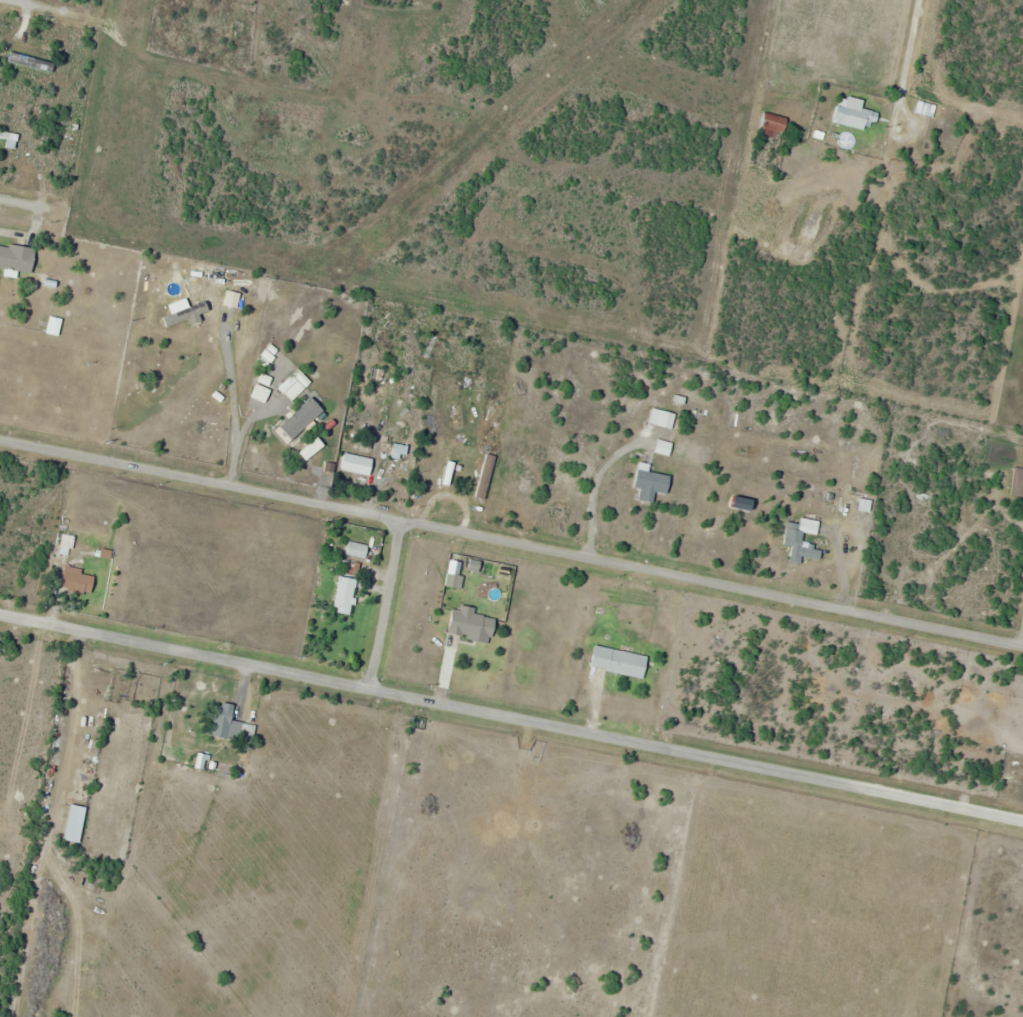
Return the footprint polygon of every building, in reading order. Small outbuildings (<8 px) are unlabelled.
[(8,62),(53,74),(56,65),(11,53),(8,62)] [(880,113),(863,109),(865,101),(842,96),(835,124),(866,131),(868,123),(877,125),(880,113)] [(790,124),(771,112),(759,131),(778,143),(790,124)] [(0,244),(0,269),(33,273),(36,249),(0,244)] [(61,336),(61,319),(49,318),(49,335),(61,336)] [(381,381),(384,372),(373,368),(370,377),(381,381)] [(682,415),(667,411),(670,402),(656,399),(650,423),(678,430),(682,415)] [(293,441),(324,409),(316,401),(285,432),(293,441)] [(373,457),(343,457),(343,474),(373,474),(373,457)] [(669,496),(672,477),(649,473),(650,466),(639,464),(635,490),(642,491),(640,502),(655,504),(656,493),(669,496)] [(1014,469),(1011,497),(1022,498),(1022,470),(1014,469)] [(788,522),(784,546),(794,547),(792,563),(805,565),(806,559),(824,562),(827,545),(804,542),(808,520),(800,519),(799,524),(788,522)] [(55,558),(71,561),(76,537),(60,534),(55,558)] [(109,553),(112,542),(97,538),(95,547),(105,550),(104,552),(109,553)] [(92,598),(97,576),(67,569),(61,591),(92,598)] [(353,616),(358,580),(339,577),(333,613),(353,616)] [(449,638),(493,643),(496,619),(475,617),(476,610),(453,607),(449,638)] [(645,680),(650,657),(595,645),(590,668),(645,680)] [(120,668),(94,667),(93,675),(120,676),(120,668)] [(217,702),(210,736),(242,742),(244,731),(250,732),(252,725),(233,721),(236,706),(217,702)] [(441,804),(428,802),(425,818),(438,820),(441,804)]
